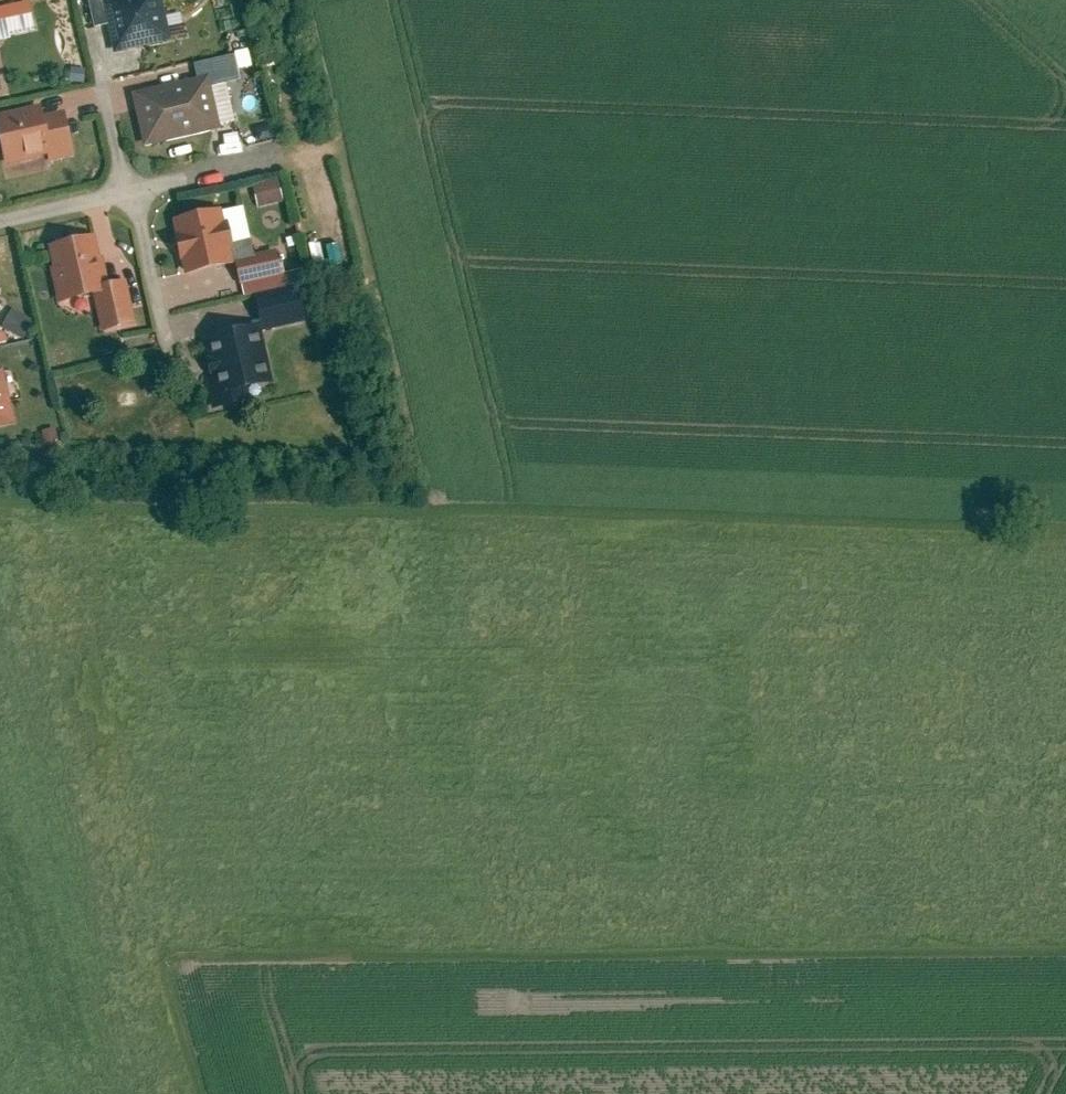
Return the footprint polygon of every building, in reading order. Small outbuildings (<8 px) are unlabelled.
[(115,23),(122,54),(177,41),(167,0),(115,0),(113,1),(113,0),(95,0),(102,26),(115,23)] [(225,125),(241,121),(232,81),(246,78),(241,55),(201,64),(204,77),(139,92),(151,145),(226,128),(225,125)] [(69,113),(49,118),(46,104),(0,115),(12,163),(54,153),(56,161),(79,156),(69,113)] [(284,178),(258,185),(264,207),(290,200),(284,178)] [(229,206),(178,218),(192,274),(242,262),(229,206)] [(131,279),(115,283),(102,232),(52,245),(67,301),(97,293),(108,334),(143,324),(131,279)] [(245,271),(251,296),(311,281),(308,266),(291,270),(288,260),(245,271)] [(307,302),(266,312),(270,330),(312,320),(307,302)] [(38,321),(18,310),(8,328),(28,339),(38,321)] [(283,391),(264,315),(209,329),(228,405),(283,391)] [(8,368),(0,370),(0,429),(22,424),(8,368)]
